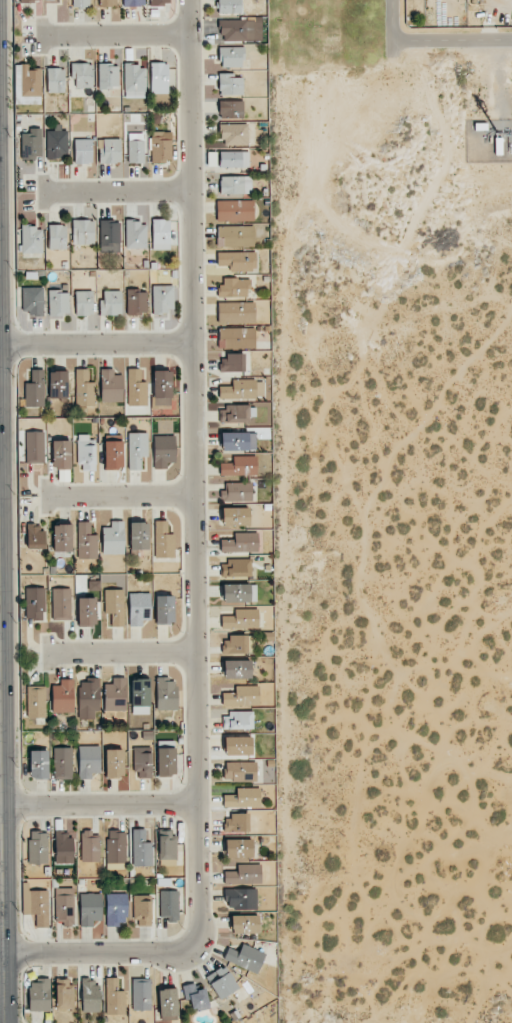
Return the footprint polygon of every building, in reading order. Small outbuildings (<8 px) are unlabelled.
[(72,8),(89,8),(89,0),(72,0),(72,8)] [(218,14),(242,13),(241,0),(218,0),(218,14)] [(254,19),(220,19),(221,41),(254,41),(254,19)] [(243,47),(220,47),(220,68),(244,67),(243,47)] [(151,94),(168,93),(168,63),(150,63),(151,94)] [(15,64),(14,104),(25,104),(25,97),(33,97),(41,97),(42,69),(28,69),(28,64),(15,64)] [(93,64),(71,64),(71,80),(75,80),(75,88),(92,88),(93,64)] [(118,64),(99,64),(99,89),(118,89),(118,64)] [(124,98),(146,98),(145,65),(124,65),(124,98)] [(64,93),(64,68),(47,68),(47,93),(64,93)] [(243,77),(233,77),(234,74),(219,73),(219,95),(242,95),(243,77)] [(219,119),(244,118),(243,100),(219,101),(219,119)] [(67,131),(61,131),(61,124),(54,124),(54,131),(46,131),(47,159),(68,159),(67,131)] [(222,146),(248,145),(248,124),(221,124),(222,146)] [(40,128),(28,129),(28,134),(20,134),(21,159),(41,158),(40,128)] [(163,131),(151,132),(152,162),(172,161),(171,140),(163,140),(163,131)] [(128,163),(144,163),(144,134),(128,133),(128,163)] [(121,163),(120,139),(99,140),(99,163),(121,163)] [(92,164),(92,140),(74,140),(74,164),(92,164)] [(249,151),(219,152),(219,168),(249,167),(249,151)] [(252,194),(251,176),(219,177),(220,194),(252,194)] [(216,201),(217,222),(254,221),(253,200),(216,201)] [(72,245),(94,244),(94,220),(72,221),(72,245)] [(120,253),(120,221),(99,220),(99,252),(120,253)] [(152,250),(170,250),(169,220),(152,220),(152,250)] [(125,249),(146,249),(147,222),(126,222),(125,249)] [(48,250),(66,249),(65,225),(48,225),(48,250)] [(22,253),(43,252),(42,226),(21,227),(22,253)] [(254,226),(217,226),(217,247),(254,247),(254,226)] [(230,271),(256,271),(256,252),(217,253),(217,266),(230,266),(230,271)] [(249,298),(250,279),(223,278),(223,285),(218,285),(218,297),(249,298)] [(173,285),(152,286),(153,312),(173,312),(173,285)] [(43,287),(22,288),(22,315),(43,314),(43,287)] [(69,290),(48,291),(49,315),(69,315),(69,290)] [(127,314),(147,314),(146,290),(126,290),(127,314)] [(76,316),(93,315),(93,291),(75,291),(76,316)] [(121,291),(104,291),(104,300),(99,300),(99,316),(121,315),(121,291)] [(217,323),(254,324),(255,303),(218,302),(217,323)] [(255,328),(218,328),(218,348),(255,349),(255,328)] [(244,354),(222,354),(222,372),(244,372),(244,354)] [(44,407),(44,369),(31,369),(31,383),(25,383),(24,407),(44,407)] [(94,406),(94,383),(88,383),(88,369),(75,369),(76,406),(94,406)] [(100,402),(122,402),(122,375),(113,375),(113,369),(101,369),(100,402)] [(146,405),(145,369),(127,369),(128,406),(146,405)] [(67,398),(67,371),(49,371),(49,399),(67,398)] [(153,371),(152,405),(171,406),(172,371),(153,371)] [(219,399),(263,399),(263,380),(232,380),(232,386),(219,386),(219,399)] [(250,423),(249,405),(220,406),(220,423),(250,423)] [(25,432),(26,463),(45,463),(44,431),(25,432)] [(128,433),(128,470),(141,470),(141,457),(147,457),(148,433),(128,433)] [(256,433),(220,433),(221,450),(256,450),(256,433)] [(174,435),(153,436),(154,469),(167,469),(167,463),(175,463),(174,435)] [(96,470),(95,436),(78,436),(78,470),(96,470)] [(70,440),(52,441),(52,469),(70,468),(70,440)] [(105,470),(123,470),(122,441),(104,441),(105,470)] [(220,476),(256,475),(256,456),(233,456),(233,463),(219,463),(220,476)] [(251,482),(221,483),(222,502),(252,501),(251,482)] [(249,507),(222,508),(222,526),(250,525),(249,507)] [(97,534),(91,534),(90,521),(77,522),(78,559),(97,559),(97,534)] [(124,554),(124,521),(110,521),(110,527),(102,527),(102,554),(124,554)] [(155,558),(174,558),(174,534),(168,535),(167,521),(155,521),(155,558)] [(130,550),(147,550),(148,523),(130,522),(130,550)] [(26,549),(45,549),(45,531),(38,531),(38,524),(27,523),(26,549)] [(72,551),(71,525),(52,525),(53,552),(72,551)] [(221,553),(258,552),(258,533),(234,533),(234,539),(220,540),(221,553)] [(222,577),(251,577),(251,560),(221,560),(222,577)] [(88,581),(89,590),(101,590),(100,581),(88,581)] [(223,584),(223,602),(256,603),(256,585),(223,584)] [(44,587),(25,588),(26,620),(44,619),(44,587)] [(52,621),(71,620),(71,588),(52,589),(52,621)] [(105,614),(111,614),(111,626),(124,626),(124,589),(104,590),(105,614)] [(151,593),(129,593),(129,626),(143,626),(143,620),(151,620),(151,593)] [(173,596),(155,596),(156,624),(174,624),(173,596)] [(95,598),(77,598),(78,626),(96,626),(95,598)] [(258,609),(234,609),(235,616),(221,617),(221,629),(258,628),(258,609)] [(223,654),(247,653),(247,635),(229,635),(229,641),(222,641),(223,654)] [(251,660),(223,660),(223,679),(251,678),(251,660)] [(125,677),(112,678),(112,684),(104,684),(104,711),(126,711),(125,677)] [(157,710),(177,710),(176,677),(156,677),(157,710)] [(95,719),(94,711),(100,711),(99,678),(87,678),(87,681),(78,682),(79,719),(95,719)] [(149,678),(131,679),(132,714),(150,714),(149,678)] [(51,685),(52,713),(74,712),(73,679),(60,680),(60,685),(51,685)] [(222,693),(222,706),(259,705),(258,685),(235,686),(235,692),(222,693)] [(45,686),(26,686),(27,718),(46,717),(45,686)] [(253,729),(253,712),(223,712),(223,729),(253,729)] [(252,755),(251,737),(224,737),(225,755),(252,755)] [(100,746),(78,746),(78,779),(91,779),(91,773),(100,773),(100,746)] [(72,747),(53,748),(54,779),(72,779),(72,747)] [(151,778),(151,747),(134,747),(135,778),(151,778)] [(157,748),(157,776),(176,776),(175,748),(157,748)] [(124,749),(105,750),(106,777),(124,777),(124,749)] [(48,750),(29,751),(30,779),(48,779),(48,750)] [(224,762),(225,782),(257,781),(256,761),(224,762)] [(260,788),(236,788),(236,795),(223,795),(223,807),(260,807),(260,788)] [(224,832),(249,832),(249,815),(223,815),(224,832)] [(152,842),(145,842),(145,829),(132,829),(133,866),(152,866),(152,842)] [(158,860),(175,861),(176,831),(159,830),(158,860)] [(47,832),(28,832),(29,864),(48,863),(47,832)] [(73,864),(74,832),(55,832),(54,863),(73,864)] [(81,832),(81,862),(100,862),(99,832),(81,832)] [(107,869),(126,869),(125,832),(106,832),(107,869)] [(225,840),(225,858),(252,857),(252,839),(225,840)] [(237,865),(237,871),(224,871),(224,884),(261,884),(261,864),(237,865)] [(48,890),(28,891),(28,882),(22,883),(23,914),(36,914),(36,928),(49,927),(48,890)] [(74,925),(73,888),(55,888),(55,925),(74,925)] [(256,889),(223,889),(224,902),(228,902),(228,909),(257,909),(256,889)] [(160,920),(178,920),(178,891),(160,891),(160,920)] [(79,894),(80,927),(93,926),(93,921),(102,921),(101,893),(79,894)] [(126,894),(106,894),(106,925),(127,925),(126,894)] [(134,926),(151,926),(150,895),(134,895),(134,926)] [(258,915),(231,916),(231,934),(259,933),(258,915)] [(228,947),(223,959),(257,974),(266,953),(242,943),(239,952),(228,947)] [(238,990),(227,966),(206,975),(218,999),(238,990)] [(106,1015),(125,1014),(125,991),(118,991),(118,977),(105,978),(106,1015)] [(29,1012),(50,1011),(50,978),(39,978),(39,983),(28,983),(29,1012)] [(99,1012),(99,978),(82,978),(81,1012),(99,1012)] [(132,1011),(151,1011),(151,979),(132,978),(132,1011)] [(56,1009),(73,1009),(72,979),(55,979),(56,1009)] [(206,988),(197,990),(195,983),(182,985),(185,1000),(190,999),(192,1011),(209,1008),(206,988)] [(177,1019),(176,989),(158,989),(159,1020),(177,1019)]
